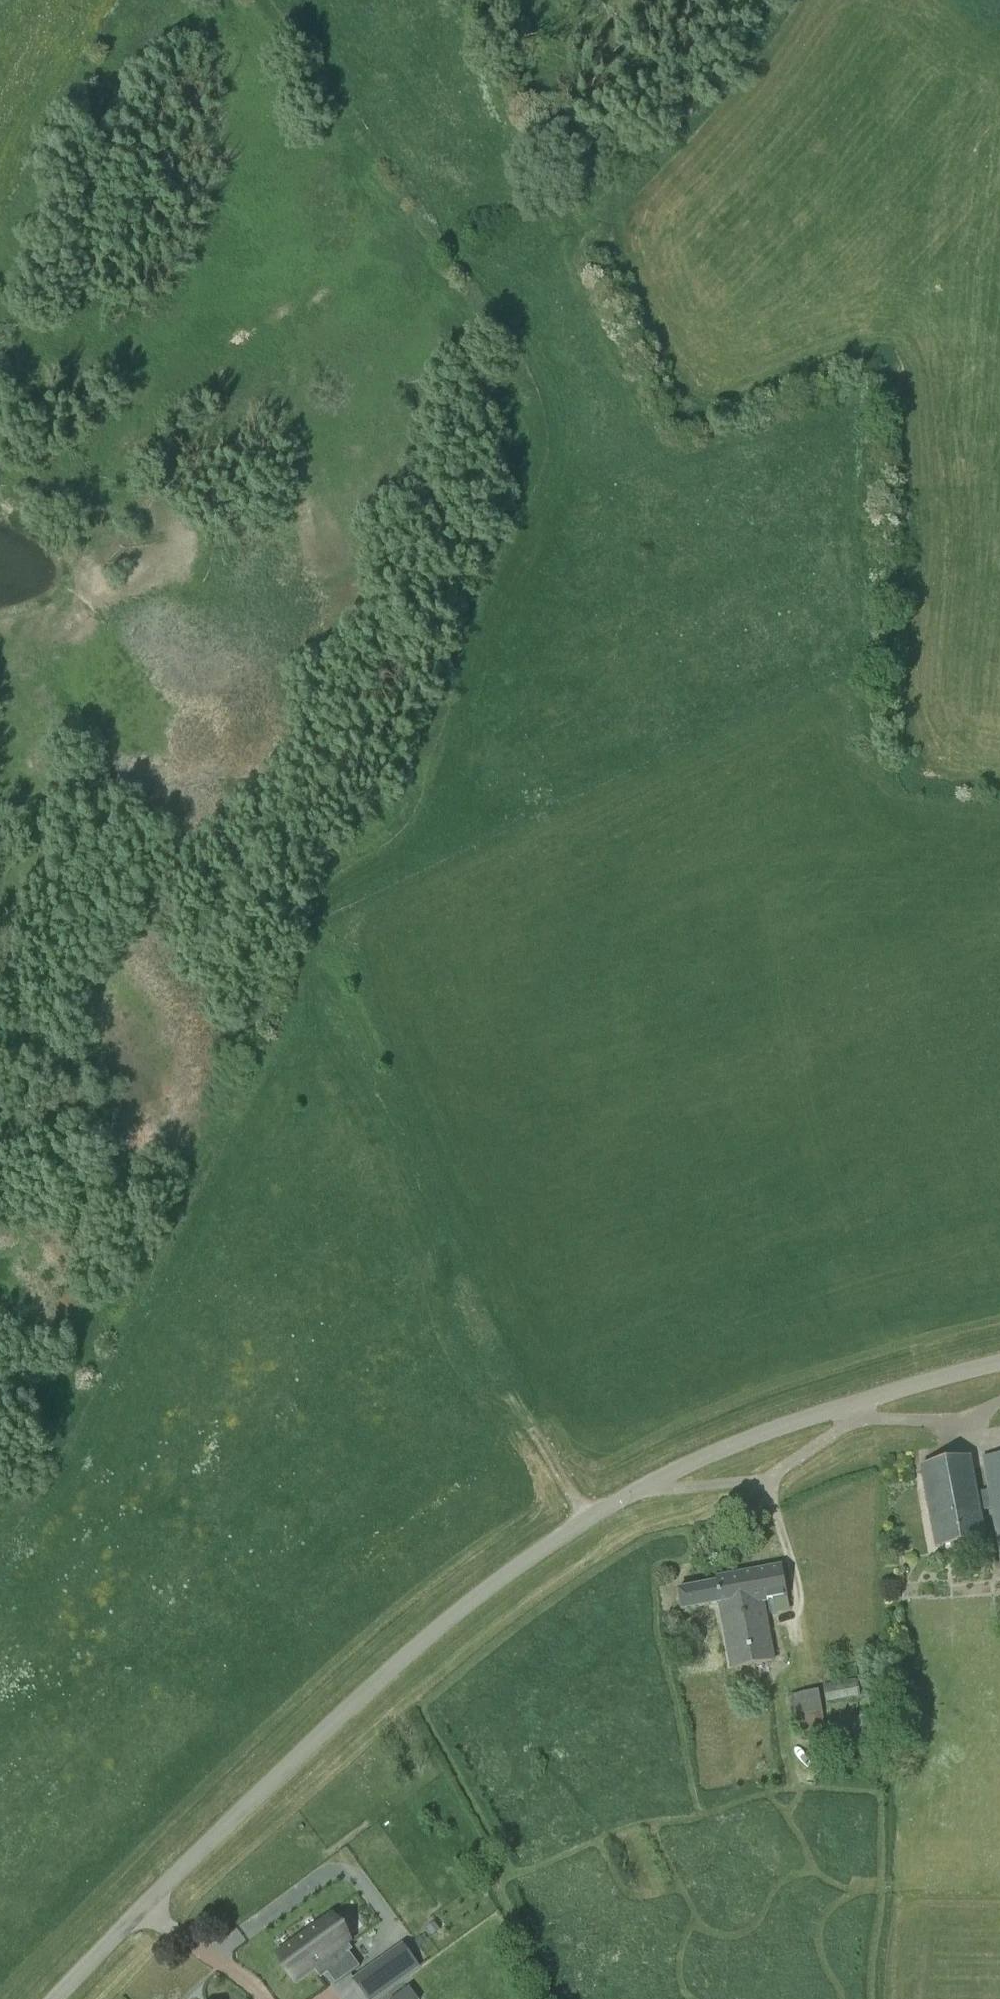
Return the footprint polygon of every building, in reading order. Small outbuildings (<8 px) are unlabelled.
[(980,1511),(991,1509),(999,1561),(999,1454),(983,1457),(988,1490),(977,1492),(971,1456),(922,1465),(937,1548),(985,1539),(980,1511)] [(762,1601),(787,1597),(782,1567),(716,1579),(717,1583),(678,1590),(682,1610),(721,1603),(733,1668),(773,1661),(762,1601)] [(826,1702),(860,1696),(857,1678),(823,1684),(826,1702)] [(817,1689),(789,1695),(797,1733),(825,1728),(817,1689)] [(873,1743),(870,1717),(853,1718),(855,1745),(873,1743)] [(321,1923),(276,1956),(294,1980),(321,1960),(336,1981),(359,1964),(340,1938),(334,1942),(321,1923)] [(350,1976),(365,1998),(419,1962),(404,1940),(350,1976)] [(409,1987),(393,1998),(418,1998),(409,1987)]
